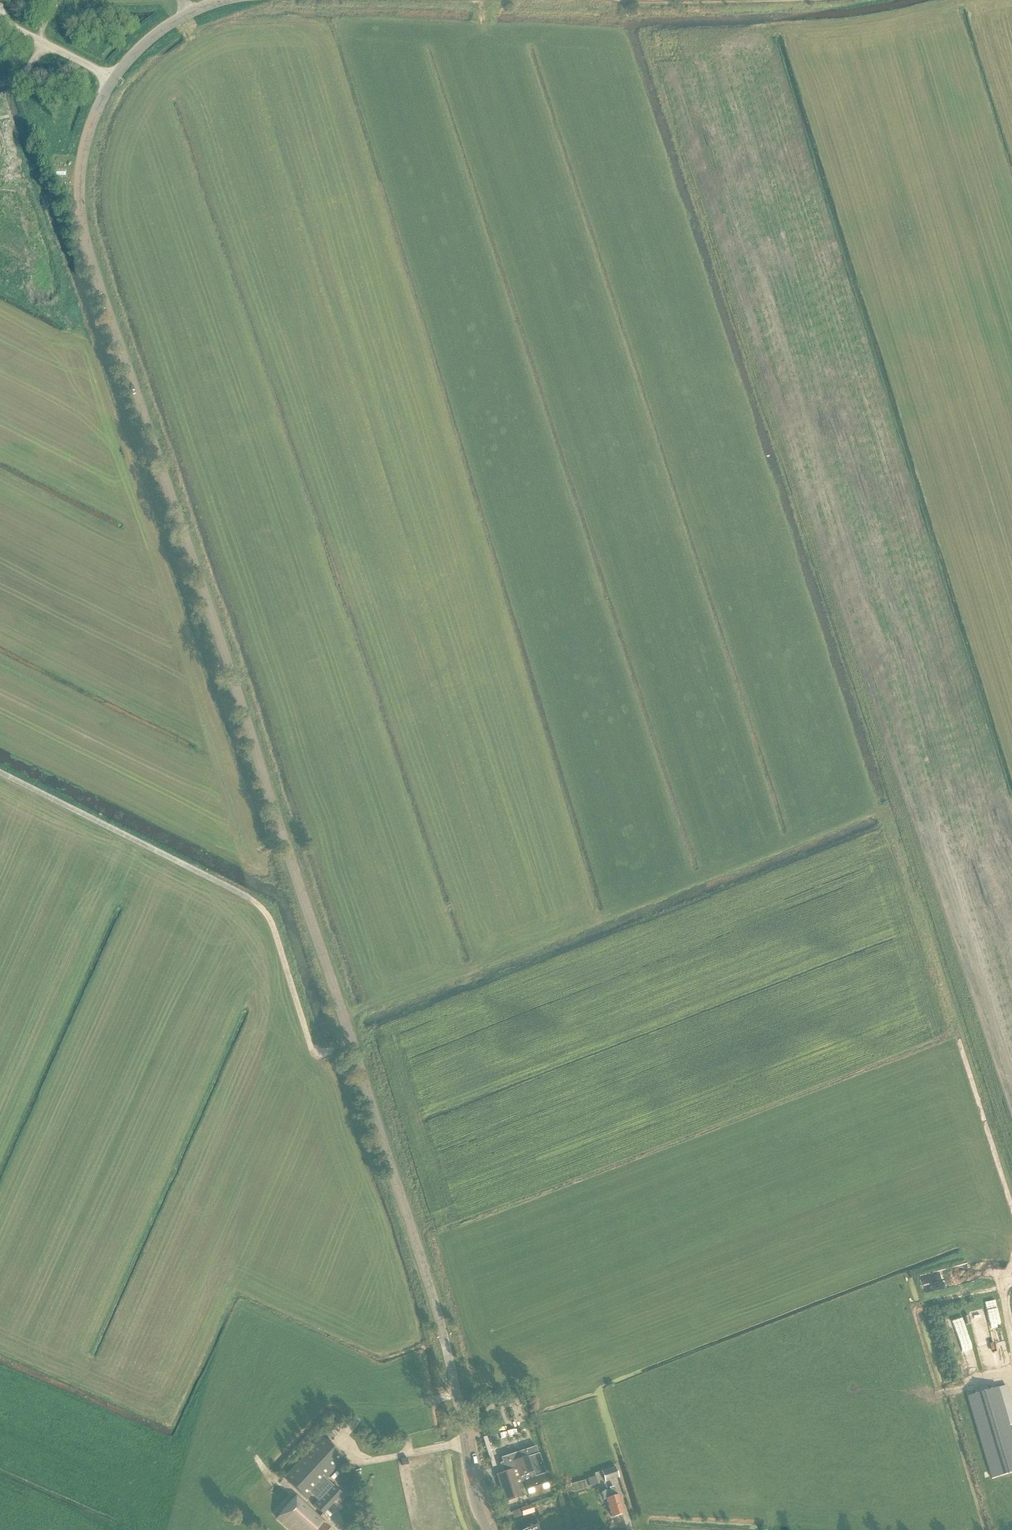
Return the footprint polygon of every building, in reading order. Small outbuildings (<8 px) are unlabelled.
[(600,874),(594,875),(600,902),(606,900),(600,874)] [(978,1309),(980,1323),(989,1322),(987,1308),(978,1309)] [(978,1361),(972,1337),(967,1338),(962,1319),(958,1321),(967,1358),(968,1364),(978,1361)] [(1006,1341),(1000,1345),(1003,1351),(1009,1348),(1006,1341)] [(997,1387),(967,1396),(994,1488),(1002,1485),(1000,1477),(1011,1473),(1011,1437),(1009,1426),(1011,1425),(1011,1405),(1006,1385),(997,1387)] [(499,1420),(511,1419),(510,1409),(498,1410),(499,1420)] [(361,1410),(348,1424),(353,1428),(366,1414),(361,1410)] [(322,1514),(341,1493),(326,1479),(344,1459),(321,1437),(283,1478),(307,1500),(311,1495),(317,1500),(312,1505),(322,1514)] [(505,1472),(496,1475),(496,1476),(497,1476),(499,1482),(499,1483),(502,1490),(501,1490),(505,1502),(527,1494),(529,1498),(536,1495),(536,1496),(536,1495),(543,1493),(543,1494),(544,1493),(547,1492),(548,1492),(542,1475),(545,1474),(538,1454),(535,1446),(500,1458),(505,1472)] [(604,1481),(618,1477),(614,1467),(601,1471),(604,1481)] [(335,1481),(346,1494),(350,1491),(338,1478),(335,1481)] [(562,1480),(565,1487),(564,1487),(565,1490),(571,1488),(570,1485),(568,1478),(562,1480)] [(612,1517),(622,1514),(615,1488),(601,1493),(604,1500),(606,1500),(612,1517)] [(330,1528),(295,1496),(281,1512),(282,1512),(277,1518),(289,1529),(328,1529),(330,1528)] [(522,1515),(533,1511),(531,1505),(520,1509),(522,1515)] [(247,1523),(252,1514),(241,1508),(236,1518),(247,1523)] [(537,1521),(524,1526),(526,1529),(524,1529),(540,1529),(537,1521)]
